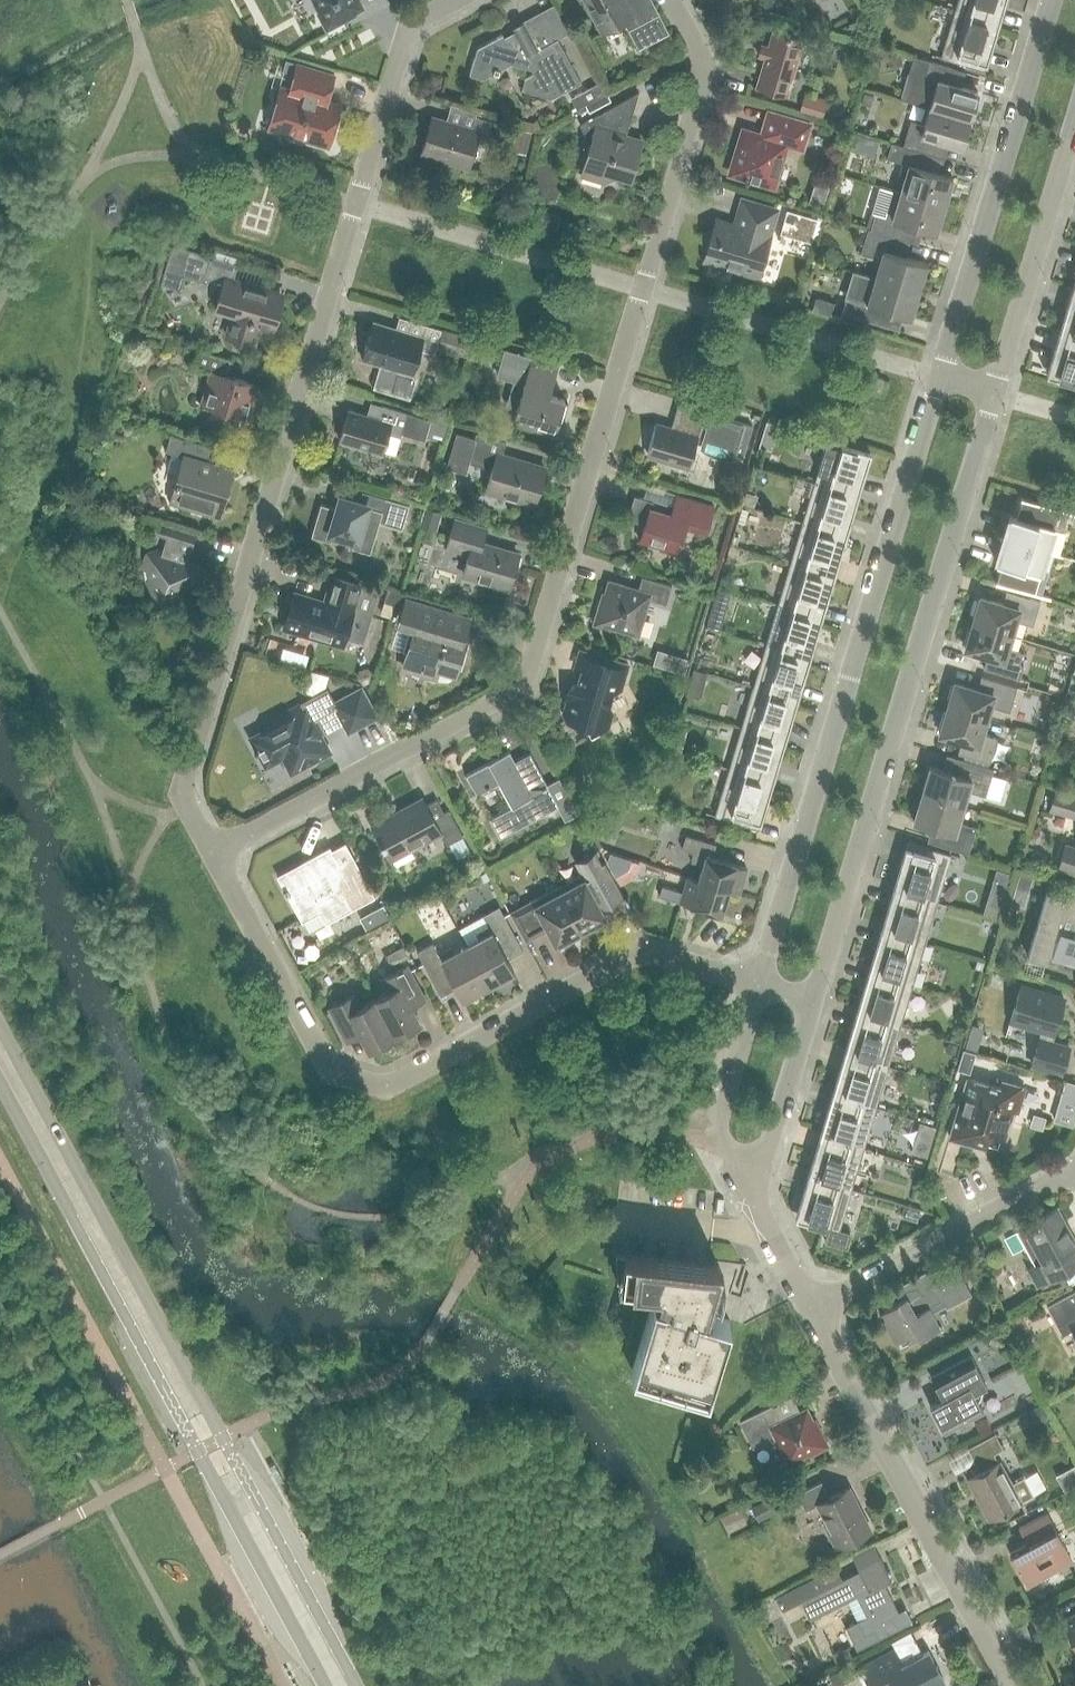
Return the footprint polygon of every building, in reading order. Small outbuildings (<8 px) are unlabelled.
[(319,12),(317,13),(326,31),(344,22),(343,20),(364,8),(360,0),(313,0),(319,12)] [(669,33),(652,0),(585,0),(603,33),(624,22),(638,49),(669,33)] [(1006,0),(958,0),(955,10),(970,14),(969,21),(997,29),(1006,0)] [(985,71),(997,29),(969,21),(970,14),(955,10),(941,57),(932,54),(932,55),(985,71)] [(552,98),(581,82),(545,15),(504,37),(502,35),(477,48),(469,74),(485,78),(511,64),(531,69),(534,74),(525,78),(522,90),(552,98)] [(756,86),(787,95),(804,39),(773,30),(768,46),(762,44),(759,56),(765,57),(756,86)] [(957,69),(929,61),(917,57),(904,100),(929,108),(969,120),(978,92),(953,84),(957,69)] [(328,147),(341,104),(327,100),(334,74),(286,60),(282,71),(294,74),(290,89),(281,86),(268,129),(328,147)] [(607,93),(601,82),(571,99),(577,110),(607,93)] [(630,179),(642,140),(626,136),(639,93),(580,125),(591,145),(585,165),(596,169),(602,181),(615,175),(630,179)] [(864,94),(862,103),(871,106),(874,96),(864,94)] [(805,98),(801,110),(823,117),(826,105),(805,98)] [(903,146),(933,155),(938,140),(961,147),(969,120),(929,108),(924,125),(911,121),(903,146)] [(744,130),(731,173),(773,186),(789,136),(805,141),(810,124),(776,113),(771,130),(774,131),(772,139),(744,130)] [(495,147),(501,124),(476,116),(472,129),(434,118),(423,154),(469,168),(477,141),(495,147)] [(851,133),(847,148),(860,152),(864,137),(851,133)] [(920,151),(933,155),(903,146),(891,143),(887,158),(903,163),(899,177),(905,178),(901,192),(944,205),(952,177),(916,166),(920,151)] [(870,230),(902,239),(903,239),(907,224),(936,233),(944,205),(901,192),(896,206),(890,204),(886,218),(875,214),(870,230)] [(758,275),(770,237),(768,236),(775,210),(743,201),(736,226),(716,221),(705,259),(758,275)] [(787,212),(782,230),(811,238),(816,220),(787,212)] [(897,254),(902,239),(870,230),(868,229),(861,253),(881,259),(875,277),(919,290),(927,263),(897,254)] [(238,264),(210,256),(175,245),(163,285),(181,290),(185,276),(209,283),(210,279),(223,283),(216,309),(233,314),(226,336),(254,345),(258,333),(265,329),(273,332),(285,292),(234,277),(238,264)] [(875,277),(852,270),(852,272),(854,272),(842,313),(894,328),(895,327),(894,327),(898,314),(911,318),(919,290),(875,277)] [(1073,286),(1061,327),(1074,331),(1074,287),(1073,286)] [(816,298),(813,309),(831,315),(834,303),(816,298)] [(436,349),(442,330),(425,325),(421,337),(374,323),(368,344),(366,343),(365,349),(366,349),(364,359),(380,364),(373,388),(410,399),(416,381),(412,373),(419,349),(434,354),(436,349)] [(1047,375),(1074,383),(1074,331),(1061,327),(1047,375)] [(472,339),(442,330),(436,349),(466,358),(472,339)] [(247,417),(257,385),(226,376),(231,360),(198,350),(193,366),(212,372),(203,402),(196,400),(196,402),(241,415),(238,423),(240,424),(242,416),(247,417)] [(552,441),(564,400),(549,395),(558,364),(532,357),(513,421),(553,433),(551,441),(552,441)] [(883,378),(871,375),(867,388),(880,391),(883,378)] [(474,418),(476,411),(474,405),(468,403),(464,414),(474,418)] [(734,458),(737,458),(739,454),(745,456),(754,426),(678,404),(671,430),(656,425),(647,453),(689,466),(696,443),(704,445),(704,448),(706,450),(709,452),(712,454),(714,455),(718,457),(721,458),(724,458),(727,459),(731,459),(734,458)] [(401,437),(402,432),(426,439),(427,436),(431,420),(382,406),(378,419),(348,410),(339,440),(382,453),(388,434),(401,437)] [(431,420),(427,436),(443,441),(449,421),(433,416),(431,420)] [(782,447),(787,422),(772,419),(768,444),(782,447)] [(476,433),(474,440),(458,435),(448,470),(468,476),(471,463),(492,470),(486,489),(535,503),(536,502),(534,502),(544,470),(545,471),(545,470),(501,457),(506,442),(476,433)] [(218,516),(232,469),(207,461),(211,447),(170,434),(165,450),(187,457),(180,481),(177,480),(170,502),(218,516)] [(856,500),(871,453),(818,437),(818,438),(827,440),(814,481),(830,486),(828,492),(856,500)] [(830,486),(814,481),(802,522),(818,527),(816,533),(844,541),(856,500),(828,492),(830,486)] [(409,505),(385,498),(364,492),(361,494),(358,504),(342,499),(339,509),(321,504),(311,536),(331,542),(334,532),(355,538),(352,548),(370,553),(379,523),(402,529),(409,505)] [(709,525),(714,506),(677,495),(672,513),(651,507),(653,501),(634,495),(627,518),(645,524),(640,541),(660,547),(660,549),(677,555),(688,519),(709,525)] [(1010,514),(1003,538),(1047,551),(1055,523),(1062,525),(1066,511),(1022,498),(1017,516),(1010,514)] [(426,509),(420,525),(434,530),(439,513),(426,509)] [(509,587),(518,555),(482,544),(487,529),(455,519),(447,547),(470,553),(464,574),(509,587)] [(818,527),(802,522),(790,563),(806,568),(804,574),(832,582),(844,541),(816,533),(818,527)] [(176,604),(196,586),(189,556),(196,535),(170,527),(163,548),(141,569),(147,595),(176,604)] [(1047,551),(1003,538),(995,562),(1002,564),(996,582),(1034,594),(1041,570),(1048,572),(1053,553),(1047,551)] [(791,615),(820,623),(832,582),(804,574),(806,568),(790,563),(778,604),(793,609),(791,615)] [(342,646),(345,638),(365,643),(373,616),(366,614),(364,602),(356,600),(361,584),(333,576),(325,602),(295,593),(284,629),(342,646)] [(649,599),(666,604),(672,586),(642,577),(638,589),(609,581),(601,607),(599,606),(593,624),(613,630),(613,628),(638,635),(649,599)] [(981,597),(973,623),(1011,634),(1016,620),(1033,626),(1040,601),(1030,598),(1026,611),(981,597)] [(454,673),(464,639),(433,630),(440,608),(407,598),(400,621),(416,625),(403,668),(435,677),(437,668),(454,673)] [(793,609),(778,604),(765,645),(781,650),(779,656),(807,664),(820,623),(791,615),(793,609)] [(1007,648),(1011,634),(973,623),(965,648),(987,655),(984,668),(1020,679),(1023,665),(1019,664),(1023,653),(1007,648)] [(781,650),(765,645),(753,686),(769,691),(767,697),(795,705),(807,664),(779,656),(781,650)] [(621,688),(629,664),(595,654),(590,671),(582,669),(578,683),(569,688),(565,699),(567,700),(563,713),(567,720),(587,726),(592,735),(608,726),(612,712),(605,697),(621,688)] [(675,655),(670,669),(684,673),(689,659),(675,655)] [(694,670),(691,682),(703,686),(707,673),(694,670)] [(955,682),(948,708),(986,720),(990,706),(1010,712),(1017,687),(981,676),(977,689),(955,682)] [(769,691),(753,686),(741,727),(757,732),(755,738),(783,746),(795,705),(767,697),(769,691)] [(268,729),(251,738),(266,766),(283,756),(291,772),(329,751),(313,721),(337,707),(334,703),(327,689),(265,723),(268,729)] [(342,699),(334,703),(337,707),(349,730),(356,726),(371,718),(356,691),(342,699)] [(1066,716),(1074,718),(1074,701),(1071,700),(1066,716)] [(982,733),(986,720),(948,708),(940,734),(962,740),(958,753),(990,763),(997,738),(982,733)] [(757,732),(741,727),(729,768),(744,773),(743,779),(771,787),(783,746),(755,738),(757,732)] [(671,737),(668,749),(680,752),(682,745),(680,739),(671,737)] [(500,838),(559,806),(530,753),(515,761),(509,751),(466,775),(477,795),(499,783),(512,807),(490,819),(500,838)] [(930,766),(922,794),(963,806),(968,791),(985,796),(993,769),(962,759),(957,774),(930,766)] [(744,773),(729,768),(715,815),(706,813),(706,814),(759,829),(759,828),(771,787),(743,779),(744,773)] [(561,778),(549,785),(567,820),(580,813),(561,778)] [(1055,790),(1049,811),(1074,819),(1074,796),(1055,790)] [(958,822),(963,806),(922,794),(914,821),(942,830),(937,844),(968,854),(976,827),(958,822)] [(446,844),(462,836),(449,810),(433,818),(422,798),(372,825),(395,868),(416,857),(412,848),(440,833),(446,844)] [(703,865),(698,880),(728,890),(739,893),(747,868),(712,857),(716,844),(686,835),(682,849),(693,852),(691,861),(703,865)] [(908,841),(895,883),(924,891),(922,897),(937,902),(951,855),(960,858),(960,857),(908,841)] [(1064,846),(1056,873),(1074,879),(1074,849),(1064,846)] [(325,924),(375,897),(353,856),(338,864),(329,849),(300,864),(301,866),(279,878),(285,889),(283,890),(286,896),(288,894),(302,920),(304,920),(301,914),(318,904),(327,921),(325,922),(325,924)] [(582,874),(557,887),(582,934),(607,921),(595,899),(600,896),(607,909),(625,899),(605,862),(603,863),(607,871),(603,873),(594,856),(577,865),(582,874)] [(486,872),(481,875),(485,881),(490,878),(486,872)] [(1021,874),(1018,883),(1030,887),(1033,878),(1021,874)] [(721,915),(728,890),(698,880),(688,877),(683,892),(662,886),(659,896),(721,915)] [(895,883),(883,924),(911,932),(910,938),(925,943),(937,902),(922,897),(924,891),(895,883)] [(582,934),(557,887),(511,912),(526,941),(548,929),(558,947),(582,934)] [(1047,891),(1027,955),(1046,961),(1048,955),(1074,963),(1074,935),(1073,935),(1074,928),(1074,900),(1047,891)] [(987,903),(984,913),(999,917),(1001,908),(987,903)] [(383,906),(375,910),(382,921),(390,917),(383,906)] [(467,945),(488,985),(514,971),(500,945),(515,937),(499,907),(483,916),(489,926),(476,933),(479,938),(467,945)] [(883,924),(871,965),(899,973),(897,979),(913,984),(925,943),(910,938),(911,932),(883,924)] [(463,999),(488,985),(467,945),(454,952),(451,947),(438,953),(433,943),(417,951),(433,981),(449,973),(463,999)] [(409,958),(404,947),(386,956),(391,967),(409,958)] [(984,963),(977,961),(975,968),(982,970),(984,963)] [(899,973),(871,965),(859,1006),(887,1014),(885,1020),(901,1025),(913,984),(897,979),(899,973)] [(387,992),(374,999),(394,1036),(420,1022),(407,999),(421,992),(407,966),(381,980),(387,992)] [(1062,1073),(1069,1047),(1052,1042),(1064,999),(1021,986),(1010,1020),(1042,1030),(1032,1064),(1062,1073)] [(369,1050),(394,1036),(374,999),(362,1006),(355,994),(329,1008),(343,1034),(356,1027),(369,1050)] [(859,1006),(846,1047),(875,1055),(873,1061),(888,1066),(901,1025),(885,1020),(887,1014),(859,1006)] [(955,1034),(953,1041),(961,1043),(963,1036),(955,1034)] [(969,1036),(966,1047),(977,1051),(980,1039),(969,1036)] [(949,1043),(947,1051),(955,1054),(958,1045),(949,1043)] [(846,1047),(834,1088),(862,1096),(861,1103),(876,1107),(888,1066),(873,1061),(875,1055),(846,1047)] [(964,1050),(958,1069),(970,1073),(976,1054),(964,1050)] [(968,1077),(950,1137),(986,1148),(987,1144),(998,1147),(1000,1138),(1005,1140),(1013,1112),(1017,1113),(1025,1088),(1001,1080),(999,1087),(968,1077)] [(1061,1096),(1074,1101),(1074,1083),(1066,1081),(1061,1096)] [(834,1088),(822,1129),(850,1137),(848,1144),(864,1148),(876,1107),(861,1103),(862,1096),(834,1088)] [(920,1150),(937,1154),(945,1123),(927,1119),(920,1150)] [(822,1129),(810,1170),(838,1178),(836,1185),(852,1189),(864,1148),(848,1144),(850,1137),(822,1129)] [(840,1230),(852,1189),(836,1185),(838,1178),(810,1170),(795,1218),(830,1228),(843,1232),(848,1233),(840,1230)] [(1074,1264),(1074,1243),(1056,1208),(1005,1236),(1013,1252),(1025,1246),(1035,1265),(1030,1268),(1038,1284),(1074,1264)] [(830,1228),(827,1241),(839,1244),(843,1232),(830,1228)] [(616,1254),(616,1255),(617,1283),(657,1287),(632,1371),(708,1394),(730,1320),(713,1315),(719,1295),(711,1292),(719,1266),(616,1254)] [(906,1299),(879,1312),(895,1341),(914,1331),(918,1339),(940,1327),(926,1301),(941,1293),(928,1270),(900,1285),(906,1299)] [(1047,1306),(1064,1335),(1073,1330),(1074,1334),(1074,1291),(1047,1306)] [(1023,1315),(1008,1324),(1014,1335),(1029,1326),(1023,1315)] [(992,1332),(990,1342),(1004,1345),(1006,1336),(992,1332)] [(974,1392),(987,1385),(971,1356),(931,1377),(943,1399),(930,1405),(945,1432),(984,1411),(974,1392)] [(772,1405),(740,1421),(753,1447),(775,1436),(788,1463),(809,1453),(810,1455),(829,1446),(820,1428),(818,1429),(807,1407),(800,1411),(798,1407),(778,1417),(772,1405)] [(1043,1405),(1031,1410),(1037,1422),(1048,1416),(1043,1405)] [(991,1519),(1021,1503),(1048,1488),(1038,1470),(1011,1484),(994,1454),(1004,1449),(996,1433),(968,1448),(976,1463),(977,1463),(981,1471),(969,1477),(991,1519)] [(1065,1475),(1074,1489),(1074,1468),(1065,1475)] [(836,1547),(871,1530),(849,1487),(830,1497),(822,1481),(798,1493),(806,1510),(818,1504),(830,1528),(827,1529),(836,1547)] [(782,1512),(774,1496),(752,1507),(760,1522),(782,1512)] [(1026,1584),(1072,1560),(1047,1513),(1019,1528),(1028,1544),(1010,1553),(1026,1584)] [(859,1570),(818,1591),(804,1598),(813,1617),(852,1598),(862,1617),(858,1620),(859,1623),(848,1629),(858,1648),(912,1621),(906,1607),(898,1611),(884,1582),(891,1578),(881,1557),(858,1569),(859,1570)] [(1061,1621),(1074,1646),(1074,1613),(1061,1621)] [(847,1648),(833,1655),(837,1663),(851,1656),(847,1648)] [(945,1681),(929,1651),(904,1664),(896,1649),(861,1667),(871,1685),(889,1685),(893,1684),(894,1685),(936,1685),(945,1681)] [(857,1664),(839,1674),(846,1685),(863,1675),(857,1664)]
